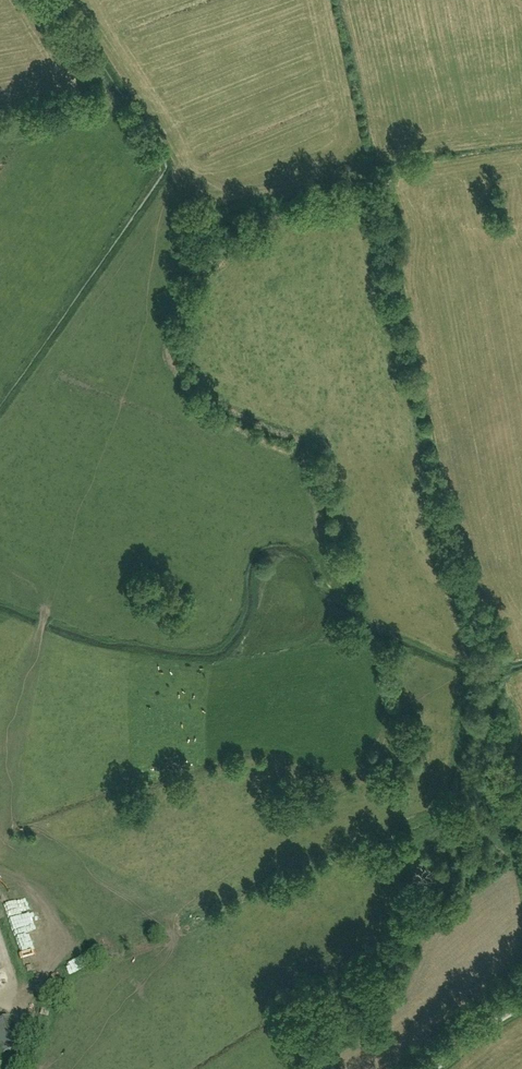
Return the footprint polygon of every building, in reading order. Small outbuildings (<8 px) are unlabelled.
[(0,1012),(0,1034),(5,1050),(19,1045),(7,1010),(0,1012)]
